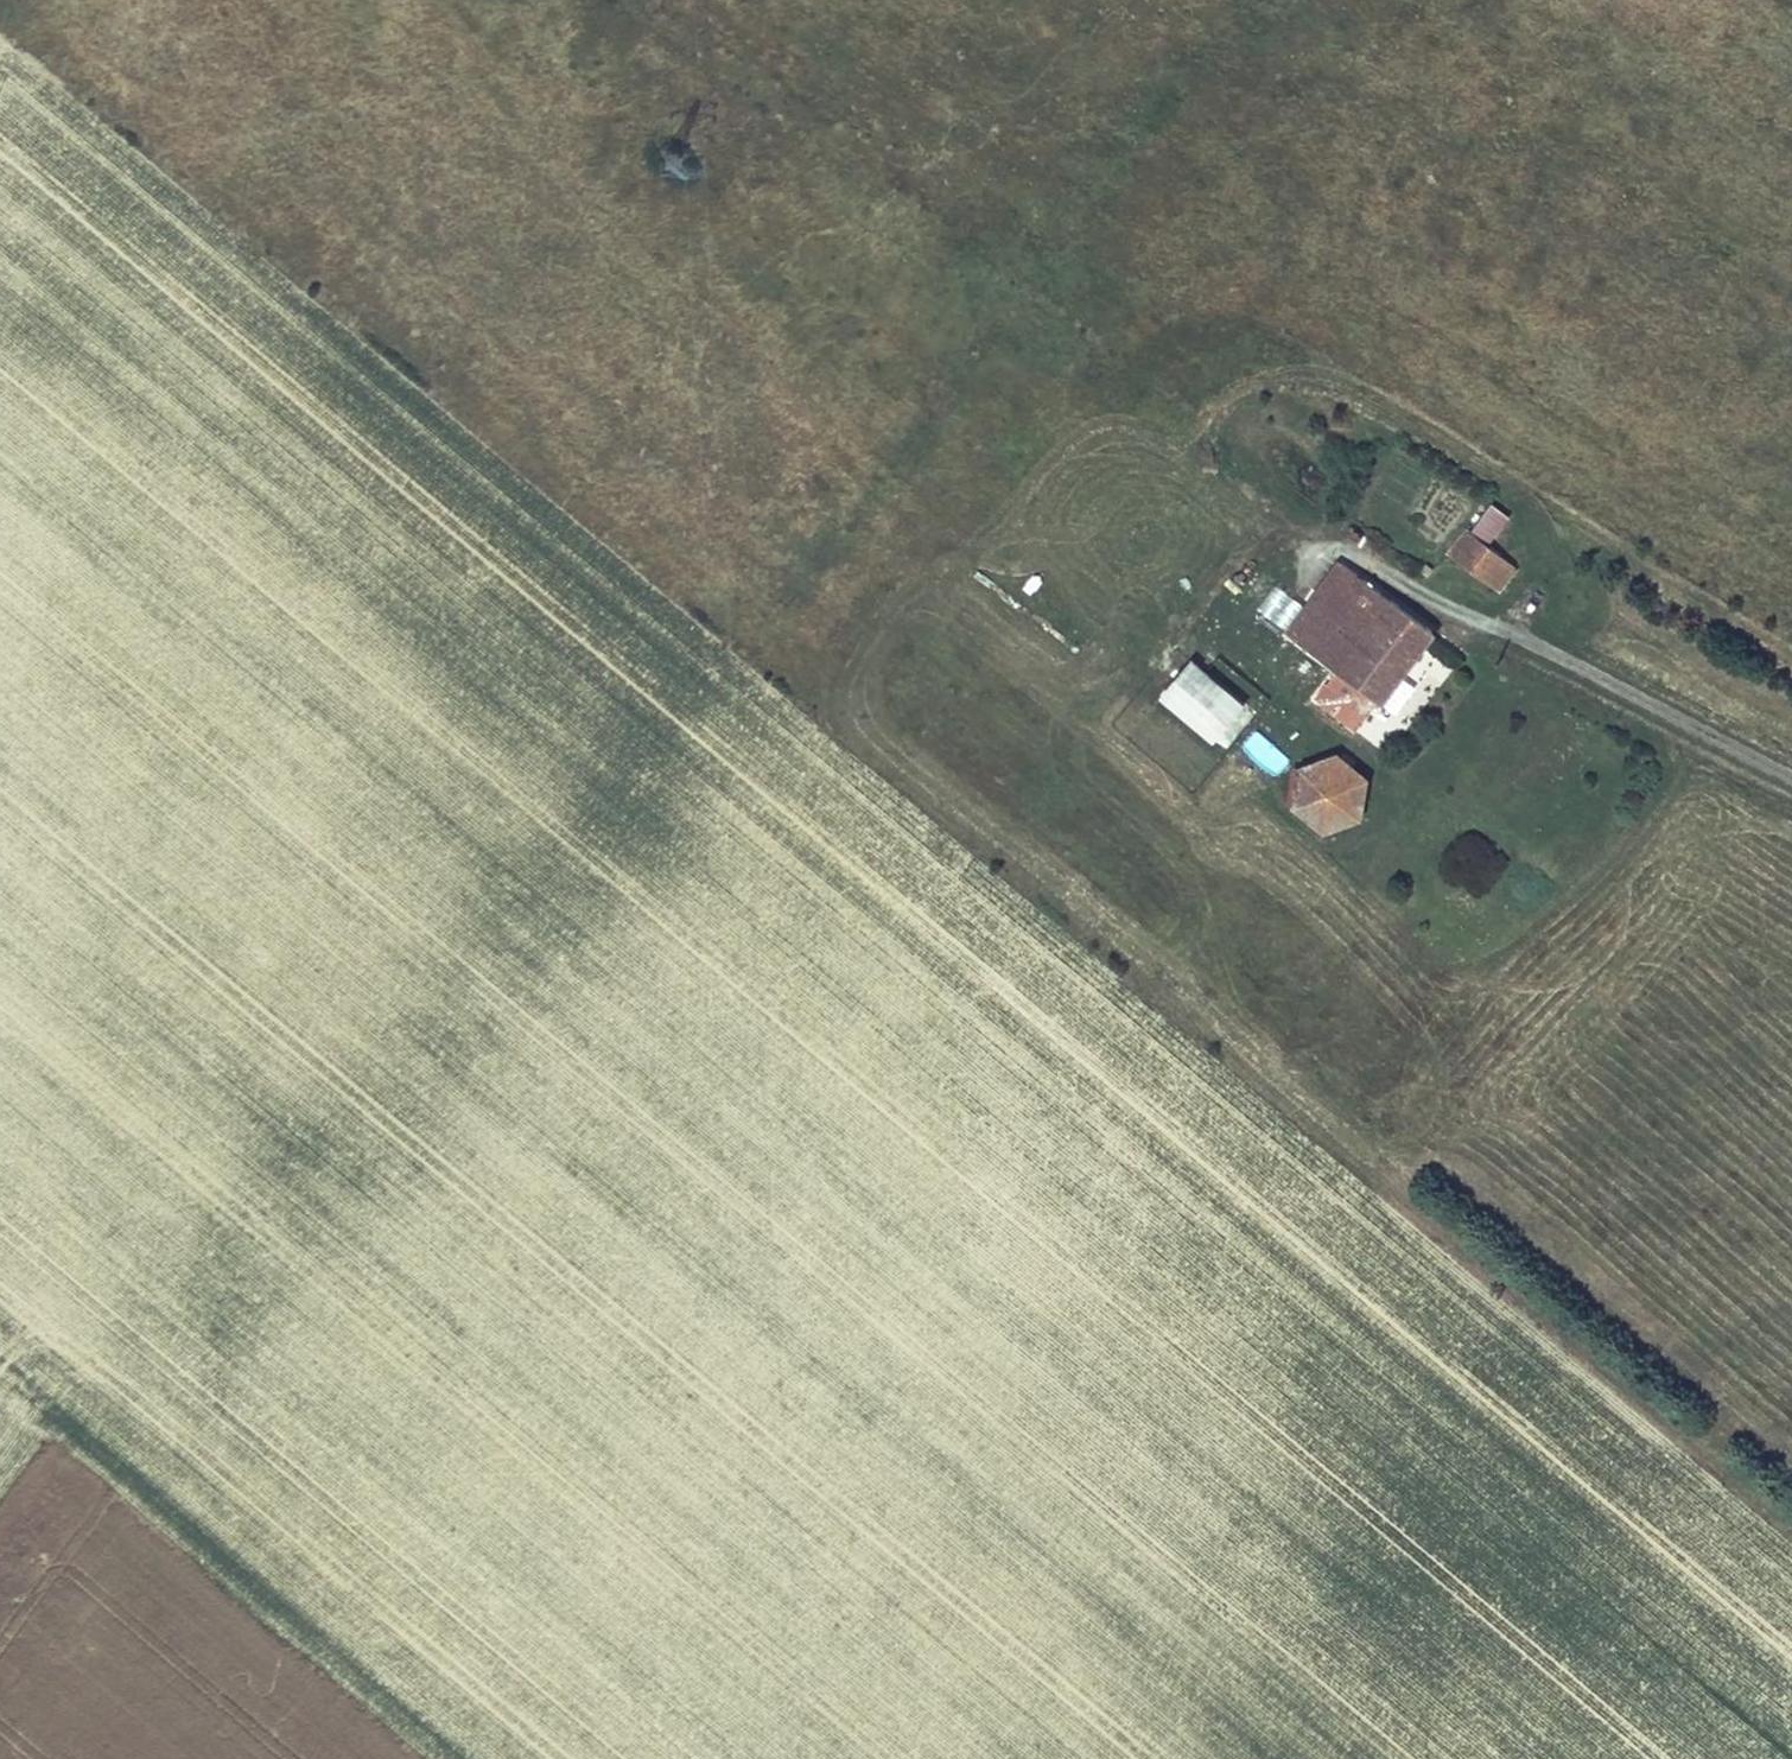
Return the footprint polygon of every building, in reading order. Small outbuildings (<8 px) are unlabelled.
[(1467,532),(1451,555),(1497,590),(1514,567),(1467,532)] [(1317,617),(1298,643),(1316,656),(1369,583),(1353,571),(1317,617)] [(1369,583),(1316,656),(1380,702),(1434,631),(1369,583)] [(1284,632),(1298,643),(1317,617),(1302,606),(1284,632)] [(1192,663),(1164,697),(1215,740),(1244,705),(1192,663)] [(1328,687),(1319,699),(1354,727),(1364,715),(1328,687)] [(1258,730),(1243,746),(1275,776),(1290,759),(1258,730)] [(1301,769),(1295,807),(1323,831),(1361,818),(1367,779),(1339,756),(1301,769)]
